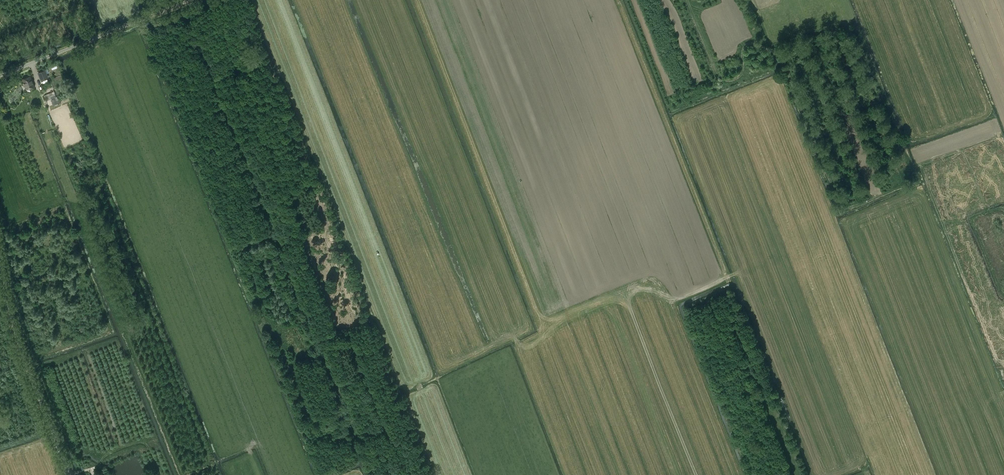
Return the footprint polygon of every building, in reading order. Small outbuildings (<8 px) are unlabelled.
[(37,73),(40,80),(49,77),(46,69),(37,73)] [(27,90),(33,87),(29,77),(23,80),(27,90)]
